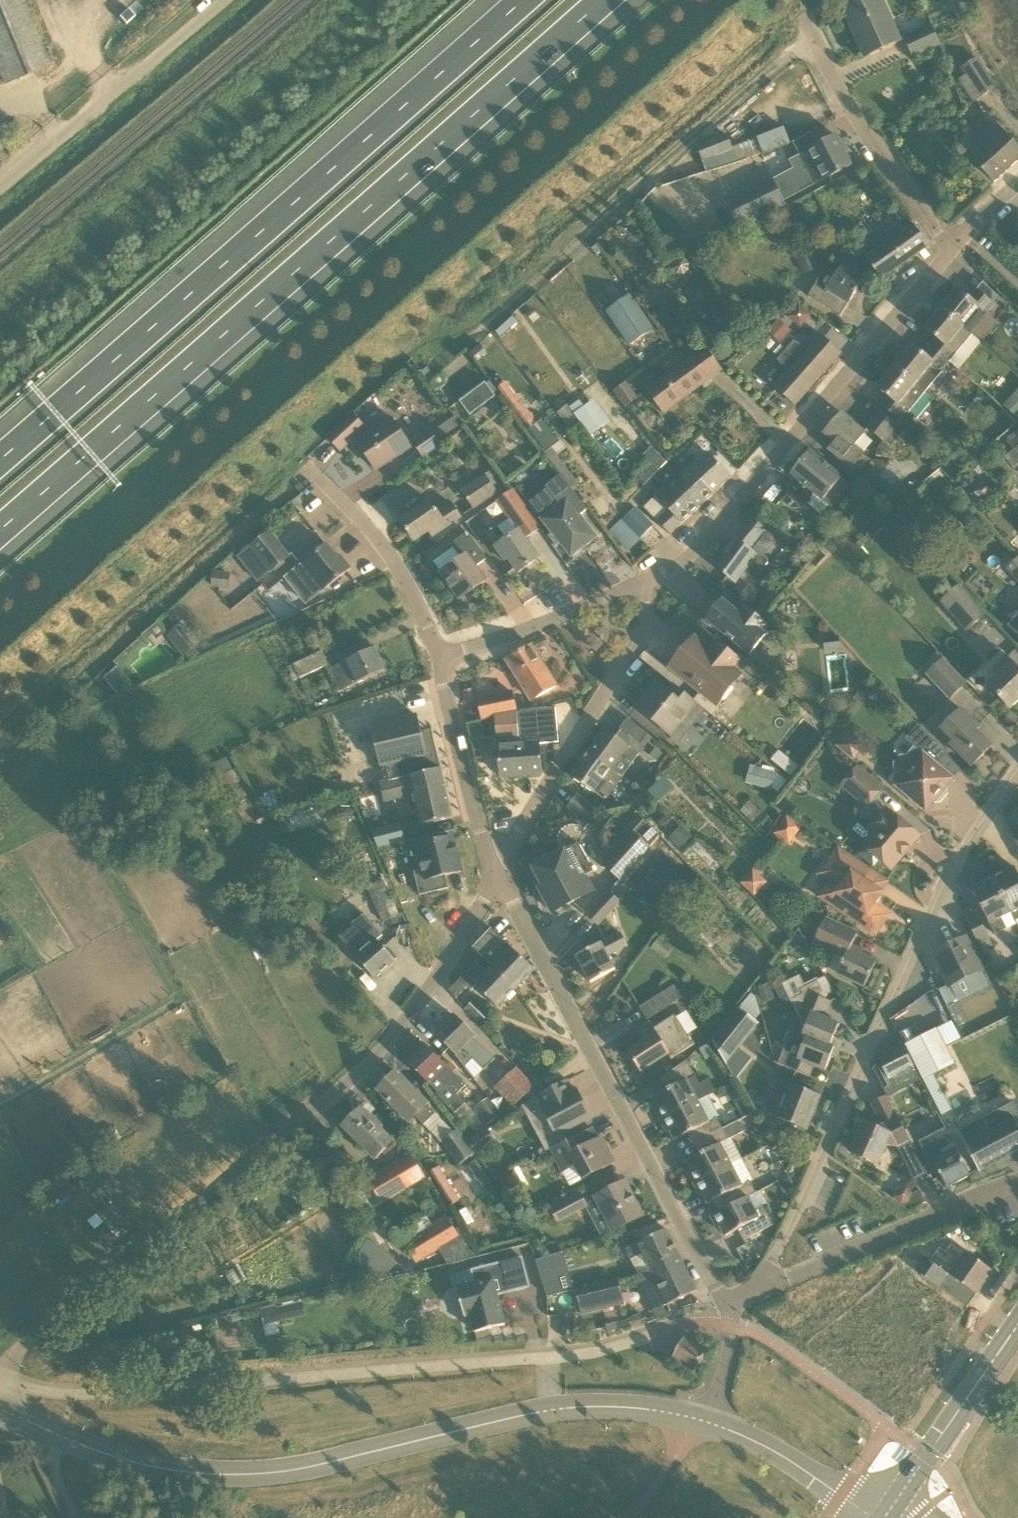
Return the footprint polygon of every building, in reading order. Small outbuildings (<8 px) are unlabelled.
[(5,83),(49,65),(23,0),(0,0),(0,72),(5,83)] [(892,22),(882,0),(861,0),(844,8),(854,30),(858,28),(870,55),(901,40),(892,22)] [(914,56),(932,47),(941,43),(932,25),(905,37),(914,56)] [(974,102),(982,96),(995,87),(977,59),(963,67),(968,74),(960,79),(974,102)] [(1017,160),(1017,148),(987,115),(972,129),(987,145),(973,158),(995,182),(1017,160)] [(732,148),(728,137),(727,134),(698,145),(708,172),(739,160),(733,147),(732,148)] [(815,184),(834,174),(852,165),(837,136),(809,150),(800,155),(815,184)] [(739,227),(785,205),(784,202),(775,184),(772,178),(727,200),(737,221),(739,227)] [(914,224),(905,231),(900,224),(876,241),(881,247),(867,258),(882,279),(929,246),(914,224)] [(806,274),(818,268),(809,250),(798,256),(806,274)] [(864,280),(853,273),(857,267),(846,260),(837,274),(827,267),(809,296),(841,316),(849,303),(864,280)] [(986,313),(994,304),(976,289),(968,298),(958,290),(942,309),(962,325),(972,333),(987,314),(986,313)] [(645,336),(653,330),(632,302),(612,317),(622,332),(621,333),(631,347),(636,343),(640,349),(649,342),(645,336)] [(798,302),(787,314),(800,325),(811,314),(798,302)] [(972,333),(962,325),(942,309),(926,328),(937,337),(930,345),(948,360),(950,362),(972,334),(971,333),(972,333)] [(778,320),(767,333),(768,335),(778,343),(780,345),(789,334),(791,332),(778,320)] [(818,379),(842,353),(822,335),(807,351),(795,340),(786,350),(791,355),(798,361),(818,379)] [(950,362),(948,360),(930,345),(923,354),(912,345),(895,366),(915,382),(926,391),(943,371),(947,365),(949,362),(950,362)] [(721,370),(710,354),(705,348),(648,389),(664,412),(721,370)] [(795,405),(818,379),(798,361),(788,372),(775,387),(795,405)] [(926,391),(915,382),(895,366),(878,387),(888,395),(882,403),(881,404),(898,418),(905,409),(909,412),(926,391)] [(484,405),(496,396),(485,381),(473,391),(484,405)] [(529,430),(572,487),(578,483),(557,455),(567,448),(561,440),(559,442),(543,420),(538,423),(507,382),(498,388),(529,430)] [(627,382),(614,391),(626,407),(638,397),(627,382)] [(1003,405),(1017,418),(1017,417),(1017,390),(1003,405)] [(593,394),(571,407),(587,434),(609,421),(593,394)] [(446,432),(460,423),(453,411),(439,419),(446,432)] [(890,445),(903,430),(881,412),(868,427),(890,445)] [(366,427),(353,414),(328,438),(329,438),(341,451),(341,450),(366,427)] [(864,453),(855,445),(865,433),(842,414),(825,433),(836,442),(830,449),(853,467),(864,453)] [(411,446),(400,430),(393,419),(358,442),(376,470),(411,446)] [(440,445),(431,431),(414,443),(423,456),(440,445)] [(1009,463),(1017,461),(1017,448),(1006,450),(1009,463)] [(843,477),(810,450),(791,474),(823,500),(832,507),(852,483),(843,477)] [(702,480),(714,493),(731,476),(709,453),(700,462),(693,454),(674,472),(676,474),(692,490),(702,480)] [(651,478),(659,470),(649,461),(642,469),(651,478)] [(676,474),(674,472),(670,468),(659,478),(665,485),(667,483),(683,500),(686,497),(697,509),(714,493),(702,480),(692,490),(676,474)] [(643,486),(651,478),(642,469),(634,477),(643,486)] [(485,473),(461,488),(474,508),(498,492),(485,473)] [(560,505),(558,507),(542,519),(554,534),(550,537),(558,546),(561,544),(572,557),(597,537),(580,516),(588,509),(561,475),(546,486),(560,505)] [(670,534),(697,509),(686,497),(683,500),(667,483),(665,485),(656,496),(644,507),(670,534)] [(540,528),(517,494),(513,488),(496,500),(517,531),(506,539),(497,525),(487,532),(497,546),(496,546),(503,556),(506,560),(509,558),(519,572),(539,558),(525,538),(540,528)] [(966,516),(974,509),(957,490),(950,497),(966,516)] [(433,536),(444,528),(461,517),(451,503),(438,512),(430,500),(401,520),(415,541),(430,530),(433,536)] [(654,526),(640,511),(634,506),(621,518),(641,538),(654,526)] [(783,526),(788,520),(770,506),(760,520),(792,546),(798,539),(783,526)] [(751,549),(767,530),(751,517),(715,564),(736,582),(746,569),(757,577),(767,564),(756,556),(758,554),(751,549)] [(258,581),(270,572),(290,557),(270,532),(239,556),(258,581)] [(487,559),(480,548),(468,532),(451,544),(462,559),(442,573),(460,599),(486,581),(476,567),(487,559)] [(297,568),(318,594),(351,568),(342,556),(339,559),(327,544),(297,568)] [(1008,568),(1017,579),(1017,559),(1008,568)] [(227,583),(228,571),(214,569),(212,582),(227,583)] [(966,631),(975,623),(986,613),(961,585),(941,603),(966,631)] [(746,605),(739,613),(724,601),(708,621),(750,654),(766,634),(763,632),(770,624),(746,605)] [(184,656),(196,647),(179,626),(169,637),(184,656)] [(839,636),(825,637),(826,651),(840,650),(839,636)] [(670,668),(717,706),(724,697),(733,704),(751,682),(742,674),(734,668),(740,660),(717,642),(711,649),(695,637),(670,668)] [(532,701),(540,696),(557,685),(532,645),(507,660),(532,701)] [(375,648),(331,668),(342,691),(386,671),(375,648)] [(301,678),(311,673),(330,664),(326,656),(323,651),(295,664),(301,678)] [(1017,701),(1017,669),(1007,656),(995,667),(1001,673),(988,684),(1010,708),(1017,701)] [(943,658),(926,674),(949,699),(967,683),(943,658)] [(658,684),(654,688),(638,709),(671,736),(698,703),(674,684),(668,692),(658,684)] [(466,703),(475,701),(472,689),(463,691),(466,703)] [(483,719),(503,715),(517,711),(514,692),(479,699),(483,719)] [(498,739),(502,777),(543,774),(540,744),(559,742),(556,707),(536,709),(536,708),(518,712),(520,744),(512,745),(511,738),(498,739)] [(951,745),(973,766),(992,746),(976,730),(980,727),(962,709),(942,729),(955,741),(951,745)] [(423,737),(422,732),(418,716),(372,727),(382,766),(378,767),(381,782),(381,783),(385,802),(414,795),(421,825),(453,818),(442,768),(441,768),(433,735),(423,737)] [(623,776),(643,749),(645,746),(640,743),(648,733),(628,718),(616,735),(606,729),(589,752),(622,776),(623,776)] [(962,770),(949,755),(947,753),(946,753),(919,724),(906,739),(914,746),(907,755),(900,755),(894,763),(894,770),(898,773),(895,777),(895,781),(898,783),(896,786),(926,811),(934,803),(941,802),(949,793),(948,785),(954,778),(937,764),(946,754),(962,771),(962,770)] [(848,734),(838,745),(853,758),(863,746),(848,734)] [(645,746),(643,749),(657,760),(663,752),(649,742),(649,741),(645,746)] [(780,750),(771,760),(791,776),(799,766),(780,750)] [(605,800),(622,776),(589,752),(572,776),(595,793),(595,792),(605,800)] [(883,788),(868,775),(858,767),(843,786),(867,806),(883,788)] [(778,792),(787,781),(777,772),(759,768),(754,785),(772,790),(773,787),(778,792)] [(655,800),(670,788),(659,776),(645,789),(655,800)] [(588,823),(598,809),(577,794),(567,807),(588,823)] [(281,833),(315,821),(309,803),(275,814),(281,833)] [(865,845),(865,846),(892,868),(919,836),(892,813),(891,814),(886,810),(870,828),(876,832),(865,845)] [(787,815),(774,834),(790,845),(803,826),(787,815)] [(644,820),(632,833),(631,832),(603,863),(621,879),(649,848),(660,835),(644,820)] [(405,839),(401,822),(374,829),(378,846),(405,839)] [(682,825),(668,838),(679,849),(692,837),(682,825)] [(415,872),(416,875),(420,895),(449,888),(446,875),(462,871),(454,838),(417,847),(423,871),(415,872)] [(875,873),(858,862),(839,848),(825,868),(835,875),(820,897),(871,931),(885,912),(875,905),(883,893),(868,883),(875,873)] [(594,891),(585,875),(580,877),(565,850),(550,858),(547,854),(535,861),(537,866),(534,867),(548,894),(545,896),(554,913),(594,891)] [(753,868),(741,881),(754,894),(766,880),(753,868)] [(1011,913),(1015,921),(1017,920),(1017,873),(1015,868),(994,879),(1011,913)] [(996,934),(1007,928),(1002,918),(1011,913),(994,879),(973,889),(996,934)] [(367,887),(373,900),(384,922),(399,915),(382,880),(367,887)] [(599,925),(620,902),(609,892),(588,915),(599,925)] [(993,945),(989,937),(978,916),(968,921),(979,942),(980,942),(984,950),(993,945)] [(858,934),(840,925),(826,918),(815,942),(846,957),(838,974),(865,987),(877,962),(861,955),(863,950),(852,945),(858,934)] [(396,961),(383,945),(377,939),(369,946),(353,924),(341,934),(357,956),(356,957),(375,979),(396,961)] [(492,929),(489,932),(474,948),(493,966),(491,969),(515,989),(521,984),(535,969),(502,938),(492,929)] [(577,956),(591,983),(616,969),(609,956),(627,946),(620,933),(602,943),(577,956)] [(981,970),(981,969),(965,939),(934,955),(950,986),(981,970)] [(515,989),(491,969),(488,972),(477,962),(450,990),(457,998),(468,986),(473,990),(476,986),(484,994),(498,1008),(515,989)] [(825,1018),(829,1007),(831,1001),(825,999),(826,995),(820,980),(790,995),(794,1004),(804,1023),(802,1027),(806,1028),(803,1035),(803,1036),(840,1050),(844,1041),(834,1037),(840,1024),(825,1018)] [(949,984),(940,989),(947,1004),(956,999),(950,986),(949,984)] [(648,1020),(683,997),(675,985),(640,1007),(648,1020)] [(466,1009),(480,1023),(490,1013),(476,999),(466,1009)] [(740,1008),(714,1041),(727,1063),(759,1023),(740,1008)] [(476,1077),(485,1068),(495,1058),(474,1037),(475,1036),(469,1029),(455,1015),(437,1033),(457,1054),(458,1054),(468,1064),(466,1066),(476,1077)] [(695,1045),(688,1035),(676,1015),(654,1029),(650,1023),(638,1031),(645,1041),(629,1051),(642,1071),(668,1054),(672,1059),(695,1045)] [(916,1025),(901,1033),(907,1044),(905,1044),(923,1079),(941,1115),(952,1110),(934,1074),(955,1063),(937,1028),(921,1036),(916,1025)] [(803,1036),(803,1035),(792,1031),(779,1064),(810,1076),(814,1065),(826,1070),(831,1057),(836,1059),(840,1050),(803,1036)] [(465,1103),(457,1095),(467,1085),(426,1044),(408,1062),(439,1093),(437,1095),(455,1113),(465,1103)] [(889,1079),(914,1066),(903,1044),(878,1057),(882,1065),(889,1079)] [(661,1120),(698,1101),(687,1080),(696,1076),(688,1060),(665,1075),(672,1088),(653,1097),(658,1107),(655,1109),(661,1120)] [(496,1088),(512,1106),(534,1086),(518,1069),(496,1088)] [(428,1103),(411,1086),(397,1072),(378,1090),(400,1112),(406,1106),(424,1125),(436,1113),(427,1104),(428,1103)] [(821,1096),(787,1082),(780,1079),(766,1113),(808,1130),(821,1096)] [(557,1135),(574,1127),(591,1117),(577,1090),(574,1091),(568,1080),(538,1096),(544,1107),(543,1108),(557,1135)] [(503,1117),(483,1093),(470,1103),(489,1128),(503,1117)] [(923,1168),(908,1141),(910,1140),(888,1096),(887,1097),(895,1115),(873,1126),(865,1123),(852,1152),(878,1164),(887,1143),(897,1147),(912,1174),(923,1168)] [(709,1122),(698,1101),(661,1120),(668,1132),(670,1130),(675,1140),(694,1130),(700,1141),(723,1129),(717,1118),(709,1122)] [(980,1171),(1017,1151),(1017,1123),(1009,1106),(994,1114),(994,1115),(960,1132),(980,1171)] [(372,1115),(371,1116),(363,1108),(344,1127),(358,1141),(376,1159),(393,1141),(381,1129),(383,1127),(372,1115)] [(477,1155),(497,1142),(488,1127),(467,1140),(477,1155)] [(723,1129),(700,1141),(705,1151),(687,1161),(691,1171),(689,1172),(695,1184),(732,1165),(721,1144),(729,1140),(723,1129)] [(472,1155),(475,1153),(457,1130),(454,1132),(448,1136),(443,1140),(443,1142),(454,1157),(459,1164),(466,1159),(472,1155)] [(938,1168),(938,1169),(947,1187),(970,1175),(947,1130),(920,1143),(932,1167),(933,1167),(937,1168),(938,1168)] [(602,1137),(599,1139),(581,1148),(575,1137),(557,1146),(551,1150),(563,1173),(564,1172),(571,1186),(583,1179),(615,1162),(602,1137)] [(374,1207),(426,1177),(413,1155),(362,1185),(374,1207)] [(485,1187),(494,1181),(477,1158),(476,1159),(470,1164),(469,1165),(485,1187)] [(507,1195),(529,1184),(520,1165),(498,1176),(507,1195)] [(743,1186),(732,1165),(695,1184),(701,1196),(704,1194),(709,1204),(728,1194),(733,1204),(748,1197),(757,1193),(751,1181),(743,1186)] [(597,1198),(596,1199),(612,1231),(625,1225),(643,1216),(626,1182),(596,1197),(597,1198)] [(926,1202),(920,1190),(914,1193),(907,1186),(898,1188),(895,1197),(901,1203),(900,1205),(909,1211),(926,1202)] [(563,1203),(552,1208),(559,1222),(587,1207),(586,1204),(580,1193),(563,1203)] [(726,1236),(745,1226),(750,1237),(772,1225),(762,1206),(755,1210),(748,1197),(733,1204),(711,1216),(718,1228),(721,1226),(726,1236)] [(418,1261),(460,1237),(448,1214),(431,1224),(428,1219),(430,1218),(427,1213),(399,1229),(418,1261)] [(639,1274),(679,1254),(667,1229),(627,1248),(632,1259),(639,1274)] [(367,1270),(380,1247),(368,1240),(351,1267),(364,1275),(367,1270)] [(932,1298),(958,1317),(963,1315),(966,1310),(993,1271),(951,1241),(941,1257),(936,1254),(935,1256),(927,1259),(913,1249),(890,1283),(907,1295),(925,1308),(932,1298)] [(536,1260),(548,1296),(575,1290),(563,1252),(536,1260)] [(679,1254),(639,1274),(634,1276),(643,1295),(659,1287),(668,1305),(697,1291),(679,1254)] [(530,1287),(523,1257),(472,1270),(475,1283),(458,1287),(465,1318),(471,1316),(476,1332),(506,1325),(498,1295),(530,1287)] [(580,1305),(600,1300),(623,1295),(619,1280),(577,1290),(580,1305)] [(279,1320),(295,1317),(292,1305),(276,1309),(279,1320)] [(673,1358),(695,1371),(707,1349),(684,1336),(673,1358)]
